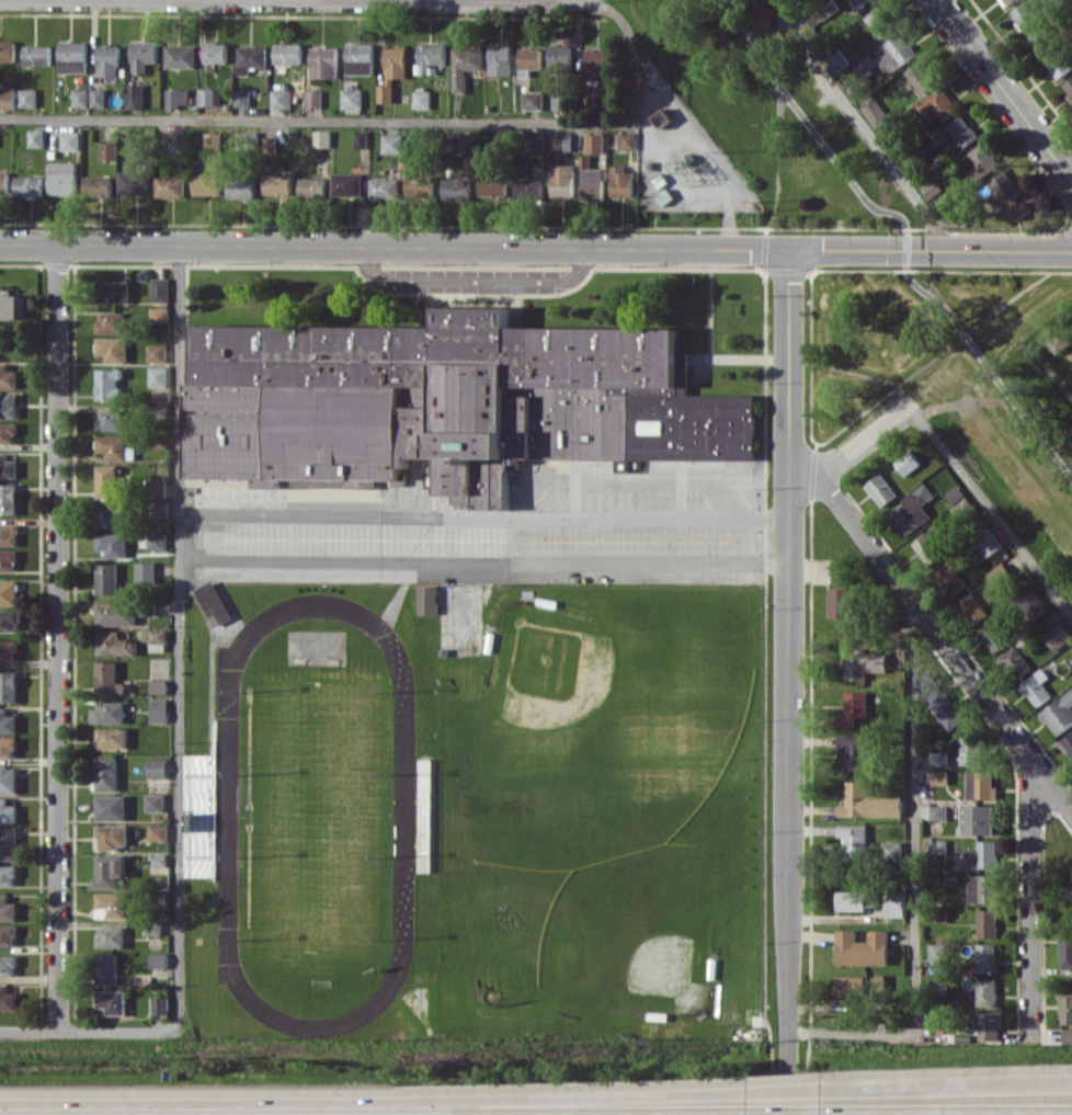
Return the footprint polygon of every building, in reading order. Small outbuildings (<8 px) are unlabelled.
[(857,8),(868,0),(851,0),(857,8)] [(1023,31),(1040,19),(1027,0),(1009,12),(1023,31)] [(894,26),(878,5),(863,16),(879,37),(894,26)] [(1030,33),(1041,53),(1058,43),(1048,23),(1030,33)] [(892,72),(916,54),(900,32),(873,52),(884,67),(887,65),(892,72)] [(15,40),(0,40),(0,61),(15,61),(15,40)] [(88,72),(87,41),(58,41),(59,72),(88,72)] [(158,41),(132,41),(132,72),(148,72),(148,62),(158,62),(158,41)] [(205,63),(227,63),(227,42),(205,42),(205,63)] [(302,43),(275,44),(275,64),(302,64),(302,43)] [(347,74),(373,74),(374,43),(347,43),(347,74)] [(571,43),(548,44),(549,71),(572,70),(571,43)] [(445,64),(446,45),(417,44),(417,74),(435,74),(436,70),(430,70),(430,64),(445,64)] [(489,75),(512,75),(511,44),(489,44),(489,75)] [(119,45),(98,45),(98,76),(120,76),(119,45)] [(196,45),(166,45),(166,67),(196,67),(196,45)] [(51,46),(24,46),(23,65),(51,65),(51,46)] [(266,67),(266,46),(238,46),(238,74),(250,74),(250,67),(266,67)] [(407,78),(406,46),(385,47),(385,84),(377,84),(378,103),(394,102),(393,78),(407,78)] [(311,47),(310,77),(337,77),(338,47),(311,47)] [(453,92),(466,92),(465,70),(484,69),(483,47),(453,47),(453,92)] [(519,48),(519,75),(530,75),(530,68),(541,68),(541,48),(519,48)] [(587,49),(586,79),(608,79),(608,49),(587,49)] [(826,59),(836,73),(849,63),(839,49),(826,59)] [(1059,79),(1071,69),(1071,63),(1062,49),(1046,61),(1059,79)] [(854,66),(862,76),(877,64),(870,55),(854,66)] [(938,80),(923,58),(905,70),(920,93),(938,80)] [(144,109),(145,84),(127,84),(127,109),(144,109)] [(0,86),(0,109),(16,109),(16,86),(0,86)] [(943,120),(958,109),(942,86),(913,106),(921,117),(933,108),(943,120)] [(89,107),(89,88),(74,88),(73,107),(89,107)] [(198,105),(221,105),(221,89),(198,88),(198,105)] [(36,89),(20,89),(20,108),(37,107),(36,89)] [(105,89),(91,89),(92,108),(106,107),(105,89)] [(190,89),(167,89),(167,105),(189,106),(190,89)] [(250,89),(236,89),(236,106),(250,107),(250,89)] [(291,107),(290,89),(271,90),(272,108),(291,107)] [(362,89),(342,89),(342,109),(362,108),(362,89)] [(567,110),(568,90),(553,89),(552,109),(567,110)] [(322,90),(306,90),(306,107),(322,107),(322,90)] [(431,109),(430,90),(413,91),(414,109),(431,109)] [(543,91),(523,91),(524,110),(543,109),(543,91)] [(876,129),(890,118),(872,94),(859,105),(876,129)] [(673,119),(664,108),(653,117),(662,128),(673,119)] [(947,126),(964,148),(979,136),(962,114),(947,126)] [(30,147),(44,147),(44,129),(30,129),(30,147)] [(185,129),(168,129),(168,152),(184,153),(185,129)] [(331,147),(331,130),(315,130),(315,147),(331,147)] [(368,148),(368,130),(356,130),(356,148),(368,148)] [(62,150),(81,150),(80,132),(62,132),(62,150)] [(221,150),(222,132),(205,132),(205,149),(221,150)] [(637,132),(620,132),(620,149),(637,149),(637,132)] [(551,150),(571,150),(571,133),(551,133),(551,150)] [(383,153),(404,153),(404,134),(383,134),(383,153)] [(545,151),(544,134),(525,134),(525,152),(545,151)] [(604,153),(605,134),(587,134),(587,152),(604,153)] [(132,157),(146,157),(146,138),(132,138),(132,157)] [(118,142),(102,141),(101,160),(118,160),(118,142)] [(976,164),(967,172),(977,183),(1000,162),(982,141),(967,155),(976,164)] [(50,194),(77,194),(78,162),(50,162),(50,194)] [(575,197),(576,165),(552,164),(551,197),(575,197)] [(634,198),(634,172),(625,171),(625,165),(612,165),(611,197),(634,198)] [(604,200),(604,169),(582,169),(582,200),(604,200)] [(1015,221),(1029,211),(1017,194),(1021,191),(1005,169),(987,183),(1015,221)] [(10,192),(10,171),(0,171),(0,192),(10,192)] [(120,194),(150,194),(151,172),(120,171),(120,194)] [(220,195),(220,173),(194,173),(194,194),(220,195)] [(363,173),(334,173),(334,195),(363,196),(363,173)] [(265,194),(292,194),(292,174),(265,174),(265,194)] [(434,197),(435,176),(408,175),(407,196),(434,197)] [(507,195),(506,175),(480,175),(480,196),(507,195)] [(43,176),(16,176),(16,196),(43,195),(43,176)] [(112,176),(85,176),(86,195),(113,195),(112,176)] [(184,177),(157,177),(158,197),(185,196),(184,177)] [(328,178),(301,177),(301,198),(327,198),(328,178)] [(399,178),(371,178),(371,199),(399,199),(399,178)] [(444,200),(471,199),(471,178),(444,178),(444,200)] [(255,198),(256,179),(229,179),(229,198),(255,198)] [(516,179),(516,200),(543,199),(543,179),(516,179)] [(921,188),(928,199),(942,190),(936,179),(921,188)] [(153,302),(169,302),(170,278),(153,277),(153,302)] [(131,302),(131,281),(101,280),(100,302),(131,302)] [(26,318),(27,295),(0,295),(0,317),(26,318)] [(170,307),(152,306),(152,321),(169,322),(170,307)] [(198,323),(197,348),(191,348),(190,372),(191,372),(189,480),(366,484),(366,479),(394,480),(394,485),(408,485),(409,458),(437,458),(436,494),(454,495),(453,507),(510,508),(511,465),(520,465),(521,458),(617,461),(617,471),(641,472),(641,459),(756,461),(757,395),(682,393),(683,329),(512,325),(512,308),(437,306),(437,328),(198,323)] [(126,312),(99,312),(99,333),(126,333),(126,312)] [(127,363),(128,337),(98,337),(98,355),(107,355),(107,362),(127,363)] [(149,361),(167,361),(167,344),(149,344),(149,361)] [(18,370),(9,370),(9,363),(0,363),(0,388),(19,387),(18,370)] [(150,387),(169,387),(168,367),(149,367),(150,387)] [(97,399),(120,399),(120,377),(123,377),(123,368),(98,368),(97,399)] [(18,392),(0,392),(0,418),(18,418),(18,392)] [(126,409),(98,410),(99,430),(126,430),(126,409)] [(17,443),(17,423),(0,423),(0,443),(17,443)] [(127,435),(98,435),(98,452),(107,452),(108,460),(136,459),(136,446),(127,446),(127,435)] [(921,465),(911,450),(894,461),(904,476),(921,465)] [(18,478),(18,461),(9,461),(9,453),(0,453),(0,478),(18,478)] [(97,465),(98,497),(118,497),(118,465),(97,465)] [(865,484),(880,507),(897,496),(882,473),(865,484)] [(150,479),(150,498),(167,497),(166,479),(150,479)] [(0,483),(0,514),(18,514),(18,483),(0,483)] [(935,497),(926,483),(887,511),(905,536),(931,517),(923,505),(935,497)] [(169,501),(154,501),(154,517),(169,517),(169,501)] [(126,528),(126,507),(99,507),(99,527),(126,528)] [(0,525),(0,545),(18,545),(19,525),(0,525)] [(928,565),(949,551),(934,527),(912,541),(928,565)] [(972,541),(986,559),(1003,545),(988,528),(972,541)] [(127,532),(98,533),(98,550),(107,550),(107,558),(128,557),(127,532)] [(166,549),(167,533),(149,532),(149,549),(166,549)] [(0,550),(0,570),(16,571),(17,551),(0,550)] [(957,573),(964,568),(956,557),(935,573),(951,595),(965,584),(957,573)] [(137,584),(156,584),(156,561),(137,561),(137,584)] [(98,594),(119,594),(118,563),(98,563),(98,594)] [(233,617),(213,579),(195,589),(215,627),(233,617)] [(0,580),(0,605),(18,605),(18,580),(0,580)] [(419,614),(439,614),(438,585),(419,585),(419,614)] [(852,617),(853,588),(830,587),(829,617),(852,617)] [(1047,607),(1032,588),(1018,599),(1033,618),(1047,607)] [(972,627),(988,614),(970,592),(955,605),(972,627)] [(97,625),(136,626),(137,605),(98,604),(97,625)] [(0,610),(0,630),(22,630),(22,610),(0,610)] [(977,631),(993,653),(1009,641),(993,619),(977,631)] [(1062,622),(1043,635),(1054,651),(1071,638),(1071,636),(1062,622)] [(167,629),(150,629),(150,643),(167,643),(167,629)] [(137,654),(137,640),(121,640),(121,630),(98,630),(98,655),(137,654)] [(0,640),(0,661),(17,660),(17,640),(0,640)] [(997,658),(1015,681),(1031,668),(1013,645),(997,658)] [(843,680),(866,680),(866,671),(878,671),(878,651),(843,651),(843,680)] [(98,692),(126,692),(126,682),(118,682),(118,661),(97,661),(98,692)] [(1042,683),(1049,676),(1042,667),(1018,686),(1036,707),(1051,695),(1042,683)] [(18,701),(18,671),(0,671),(0,702),(18,701)] [(168,693),(168,679),(151,679),(151,693),(168,693)] [(925,690),(944,730),(963,721),(946,686),(938,691),(935,685),(925,690)] [(1071,723),(1071,707),(1071,705),(1071,689),(1038,711),(1054,735),(1071,723)] [(866,717),(866,691),(844,691),(844,726),(854,726),(854,717),(866,717)] [(168,699),(151,699),(151,722),(168,722),(168,699)] [(125,723),(126,702),(99,701),(99,708),(92,708),(92,722),(125,723)] [(18,732),(18,715),(9,715),(9,708),(0,708),(0,732),(18,732)] [(128,727),(99,728),(99,748),(128,748),(128,727)] [(1059,739),(1071,760),(1071,731),(1059,739)] [(845,770),(866,769),(865,735),(840,736),(841,759),(845,759),(845,770)] [(16,759),(17,738),(0,737),(0,758),(16,759)] [(961,764),(981,764),(980,737),(960,737),(961,764)] [(930,765),(947,765),(948,751),(931,751),(930,765)] [(189,877),(216,877),(216,754),(190,754),(189,877)] [(118,790),(119,757),(98,757),(97,789),(118,790)] [(148,778),(168,778),(168,758),(149,758),(148,778)] [(18,767),(0,767),(0,792),(18,792),(18,767)] [(948,770),(931,770),(930,784),(948,784),(948,770)] [(966,798),(996,798),(996,786),(992,786),(992,771),(966,771),(966,798)] [(902,795),(867,794),(867,781),(845,780),(845,805),(836,805),(836,815),(901,816),(902,795)] [(165,811),(165,794),(147,795),(148,811),(165,811)] [(98,820),(127,820),(127,795),(97,795),(98,820)] [(18,805),(9,805),(9,797),(0,797),(0,822),(18,822),(18,805)] [(998,834),(998,804),(962,805),(963,834),(998,834)] [(945,819),(945,805),(929,805),(929,819),(945,819)] [(168,824),(150,824),(150,841),(168,841),(168,824)] [(128,825),(100,825),(99,848),(128,848),(128,825)] [(866,856),(866,825),(837,825),(837,836),(843,836),(843,856),(866,856)] [(18,827),(0,827),(0,860),(18,859),(18,827)] [(929,853),(945,854),(945,839),(929,839),(929,853)] [(996,868),(996,841),(976,840),(976,848),(967,848),(967,868),(996,868)] [(97,887),(118,887),(117,876),(127,876),(126,854),(96,855),(97,887)] [(0,865),(0,885),(16,886),(17,866),(0,865)] [(996,902),(997,874),(967,874),(967,902),(996,902)] [(837,891),(837,910),(868,910),(868,891),(837,891)] [(127,893),(98,892),(97,917),(127,917),(127,893)] [(18,902),(9,902),(9,895),(0,895),(0,920),(18,919),(18,902)] [(996,909),(976,909),(977,937),(996,936),(996,909)] [(0,925),(0,945),(17,946),(17,925),(0,925)] [(126,927),(99,926),(98,947),(125,947),(126,927)] [(888,930),(869,930),(869,941),(856,941),(856,930),(837,930),(837,964),(888,964),(888,930)] [(1071,967),(1071,931),(1059,931),(1059,967),(1071,967)] [(944,960),(944,943),(927,943),(927,960),(944,960)] [(995,943),(975,944),(975,971),(995,971),(995,943)] [(118,953),(99,953),(99,983),(118,983),(118,953)] [(169,953),(151,953),(152,968),(169,967),(169,953)] [(0,955),(0,976),(16,976),(17,955),(0,955)] [(836,994),(869,993),(869,986),(885,986),(885,974),(872,974),(872,975),(836,975),(836,994)] [(946,993),(947,978),(929,977),(928,992),(946,993)] [(994,1006),(995,978),(975,977),(974,1006),(994,1006)] [(18,992),(9,992),(9,985),(0,985),(0,1009),(18,1010),(18,992)] [(126,1015),(127,991),(98,990),(98,1007),(107,1007),(107,1014),(126,1015)] [(153,1014),(169,1014),(169,997),(153,996),(153,1014)] [(1071,1024),(1071,996),(1059,996),(1059,1024),(1071,1024)] [(996,1012),(976,1012),(976,1040),(995,1040),(996,1012)] [(1062,1027),(1062,1043),(1071,1043),(1071,1027),(1062,1027)]
